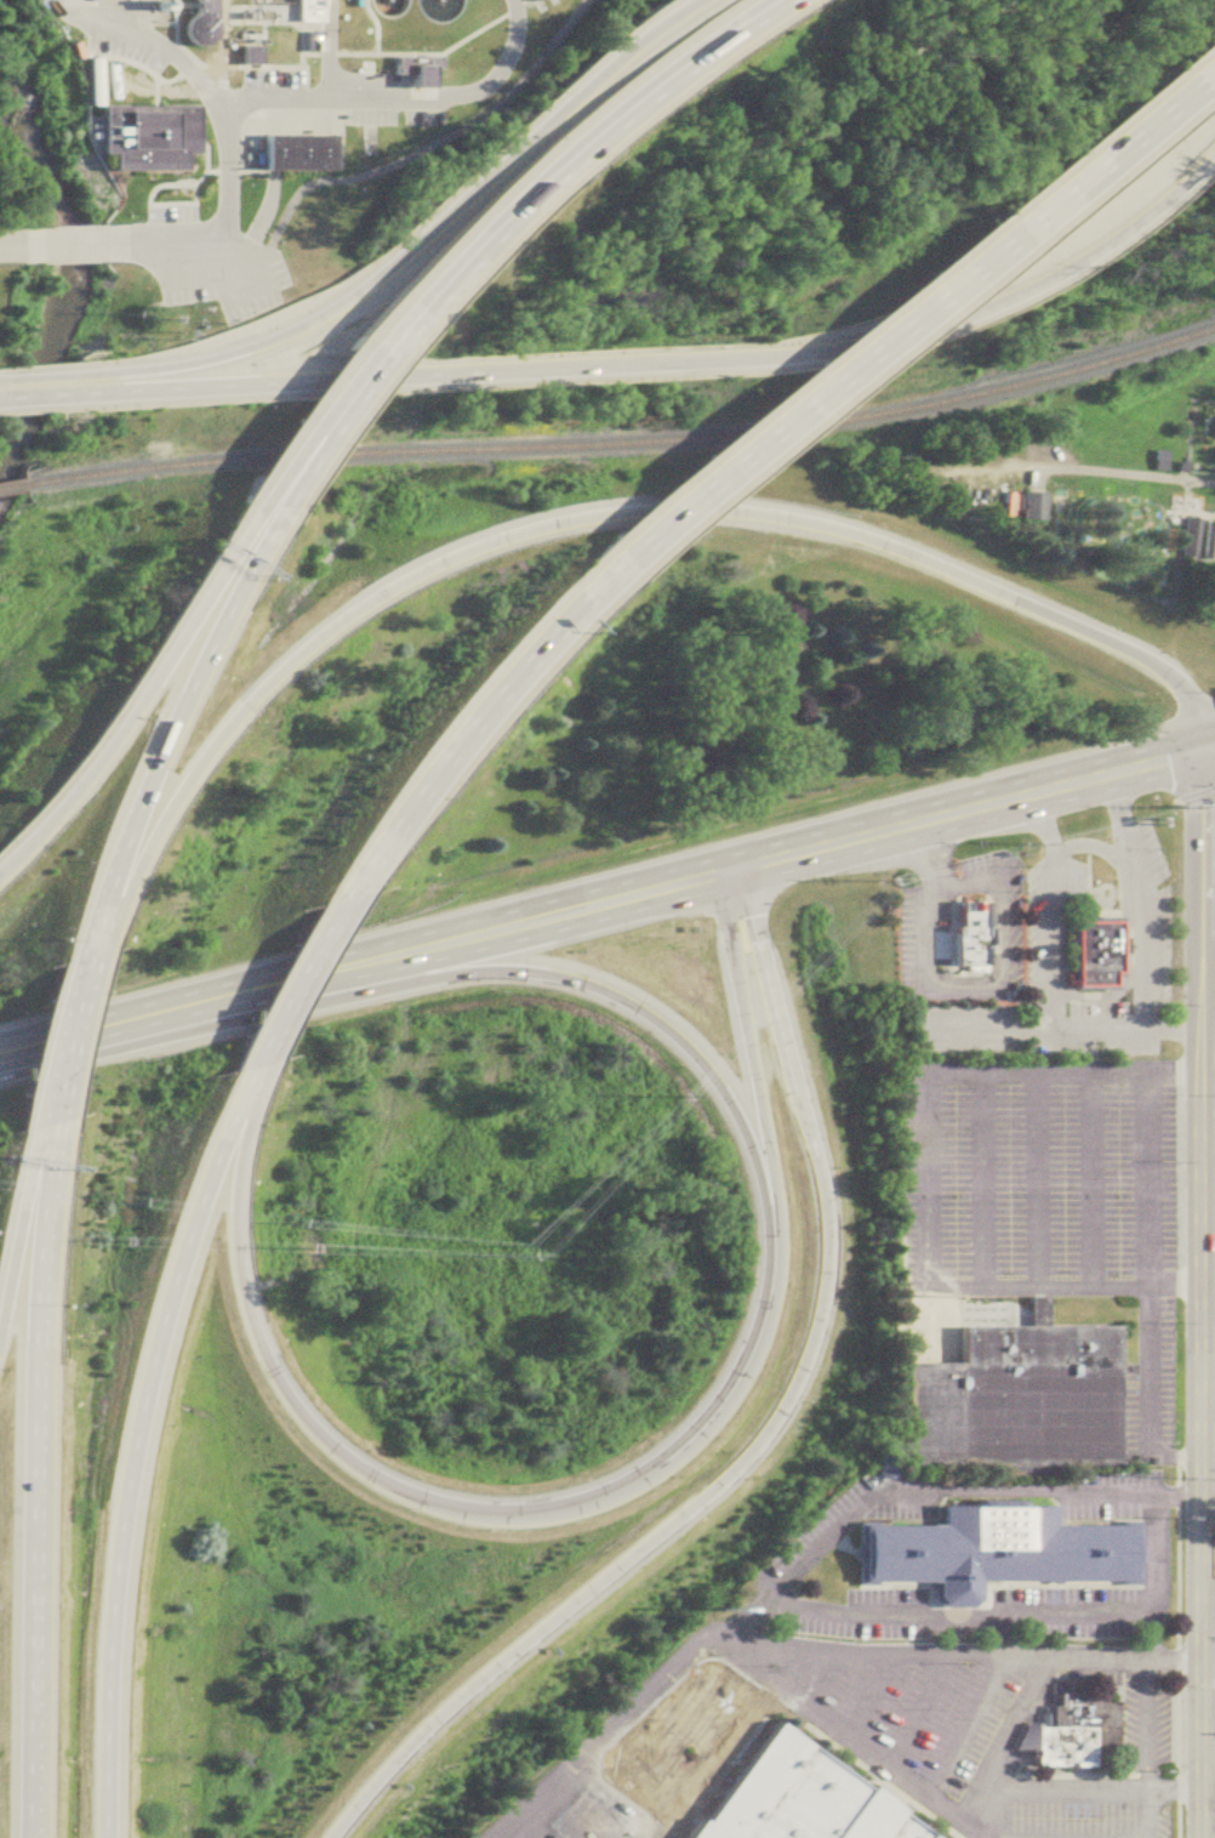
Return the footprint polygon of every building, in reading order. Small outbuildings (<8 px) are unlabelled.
[(315,25),(315,0),(289,0),(289,25),(315,25)] [(207,29),(190,17),(176,36),(193,48),(207,29)] [(236,66),(246,66),(246,59),(252,59),(252,50),(236,50),(236,66)] [(190,109),(96,108),(96,174),(179,174),(179,157),(190,157),(190,109)] [(256,173),(327,173),(327,138),(256,138),(256,173)] [(1043,522),(1043,493),(1022,493),(1022,522),(1043,522)] [(940,901),(939,955),(991,956),(989,905),(940,901)] [(1072,923),(1073,986),(1112,985),(1111,973),(1117,973),(1116,922),(1072,923)] [(899,1365),(900,1473),(1116,1470),(1113,1330),(953,1330),(954,1365),(899,1365)] [(1136,1583),(1136,1524),(1050,1524),(1050,1508),(936,1508),(936,1527),(855,1527),(855,1586),(931,1584),(931,1609),(977,1609),(976,1584),(1136,1583)] [(1118,1707),(1100,1707),(1100,1695),(1055,1694),(1055,1708),(1036,1707),(1034,1769),(1105,1770),(1105,1758),(1118,1758),(1118,1707)] [(770,1724),(927,1837),(688,1837),(770,1724)]
